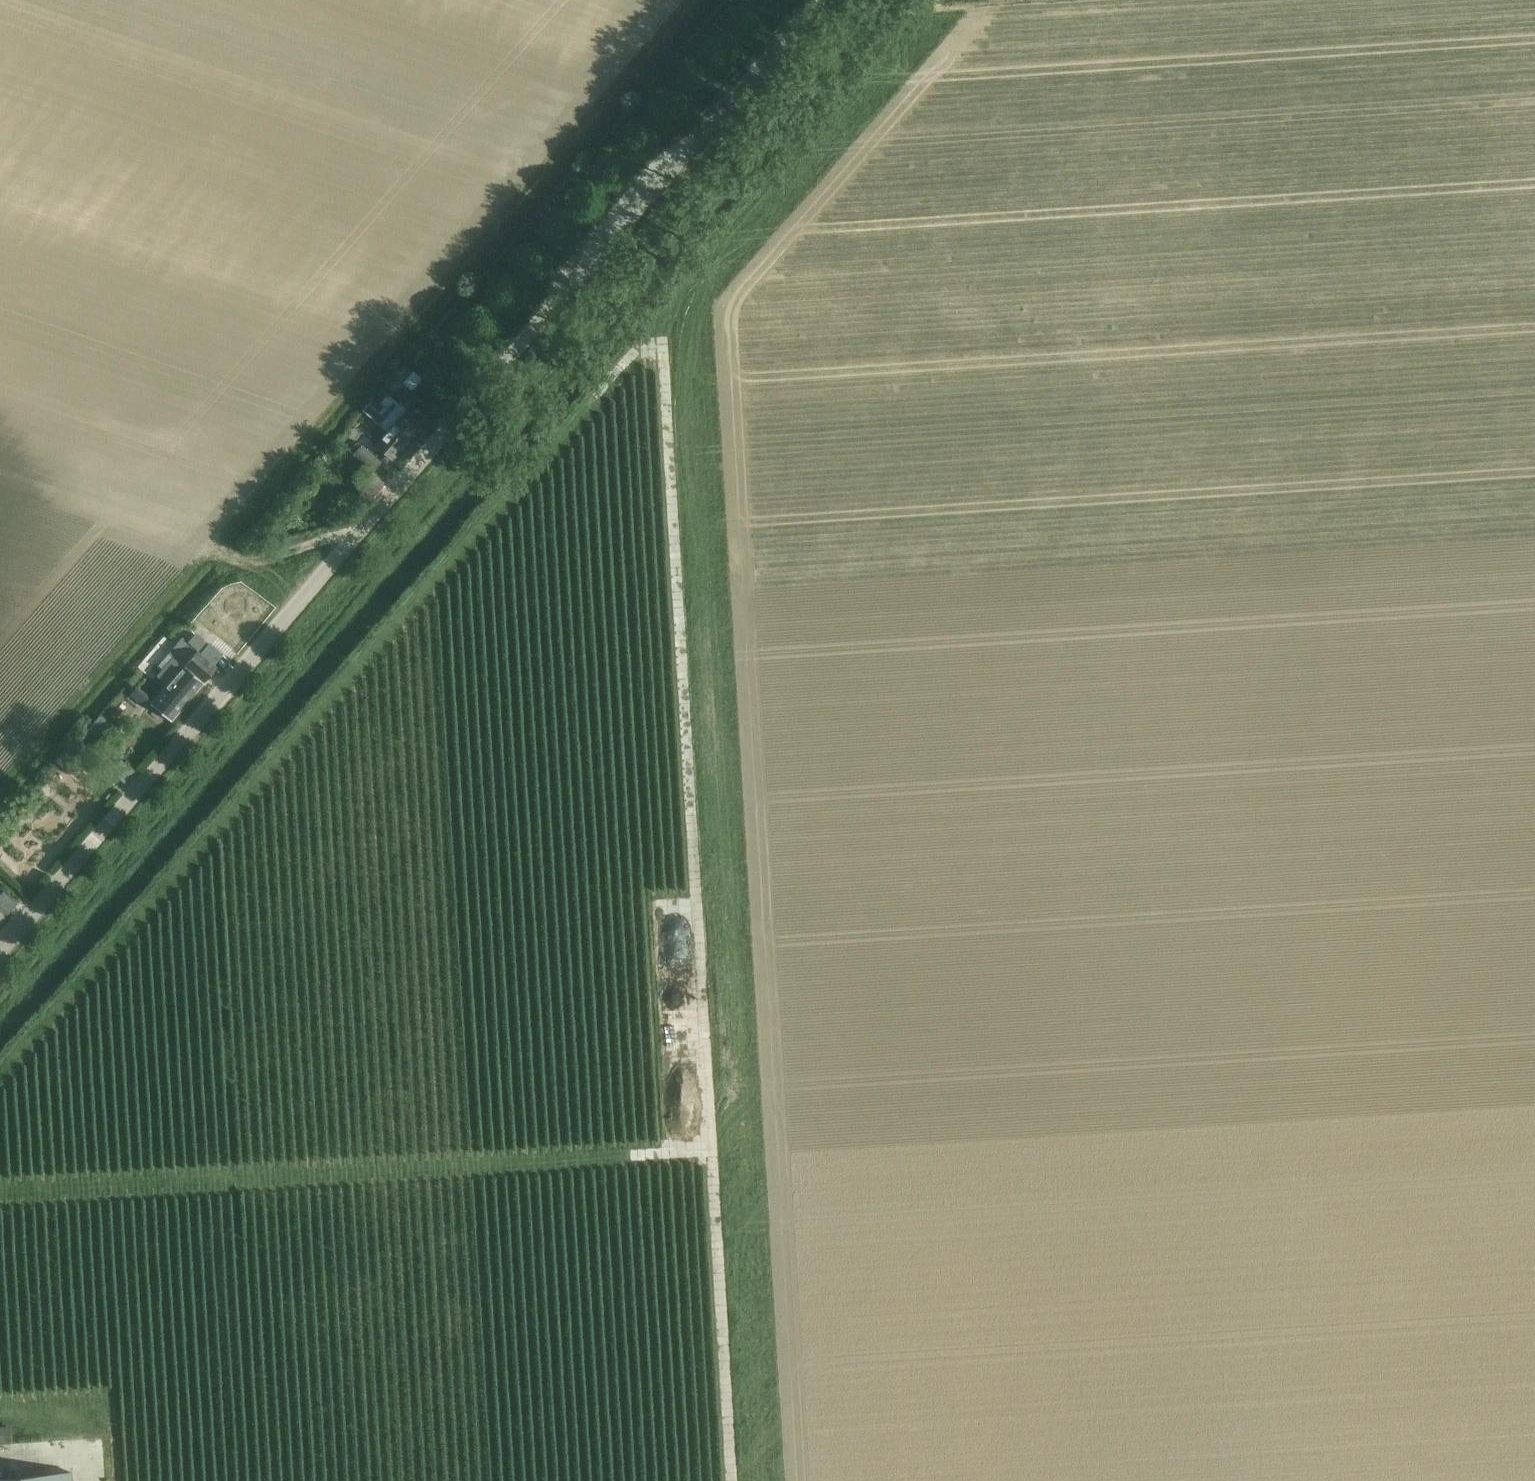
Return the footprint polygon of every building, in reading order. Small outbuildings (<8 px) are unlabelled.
[(392,460),(424,425),(406,410),(390,397),(412,372),(404,365),(383,391),(388,395),(379,405),(374,401),(364,413),(387,432),(375,445),(392,460)] [(434,372),(418,382),(424,392),(440,382),(434,372)] [(380,462),(365,448),(358,441),(349,451),(372,471),(380,462)] [(368,504),(385,486),(372,473),(355,492),(368,504)] [(194,636),(187,645),(197,653),(204,645),(194,636)] [(171,721),(215,669),(213,667),(200,656),(197,653),(187,645),(181,640),(169,654),(184,667),(151,705),(171,721)] [(209,646),(200,656),(213,667),(222,657),(209,646)] [(17,903),(3,891),(0,895),(0,923),(17,903)] [(71,1473),(0,1478),(0,1480),(72,1480),(71,1473)]
